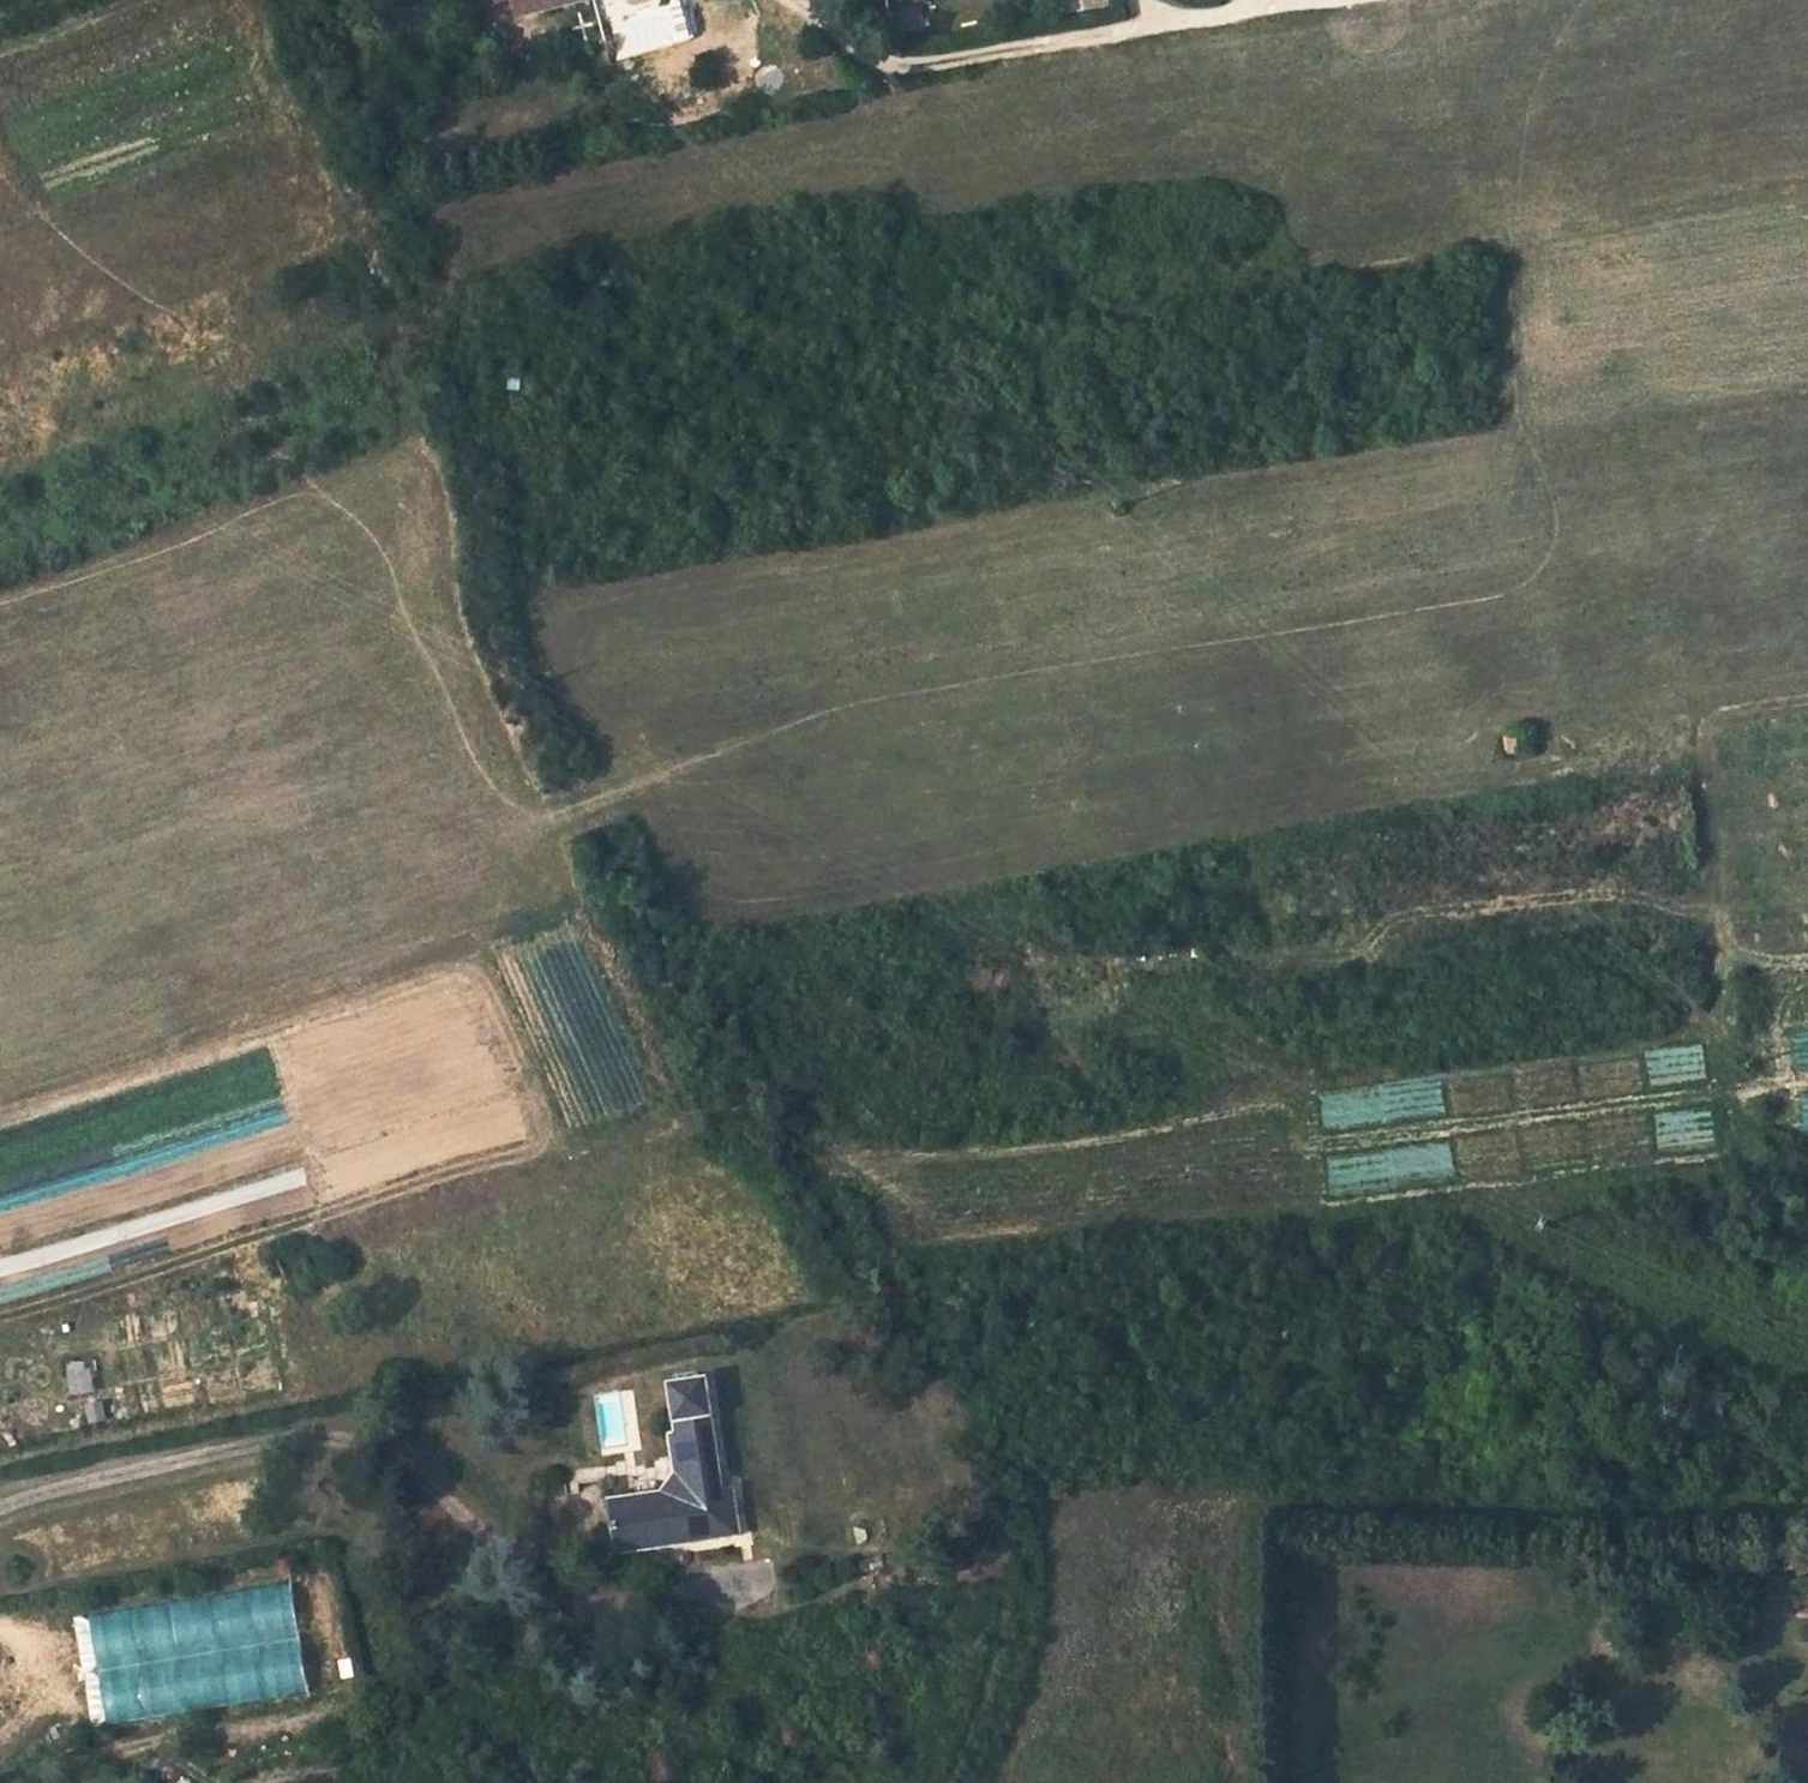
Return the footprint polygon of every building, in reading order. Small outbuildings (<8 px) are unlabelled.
[(518,17),(587,0),(514,0),(518,17)] [(1056,18),(1079,14),(1077,0),(1053,0),(1056,18)] [(1079,14),(1106,9),(1104,0),(1077,0),(1079,14)] [(1505,735),(1509,755),(1528,752),(1525,732),(1505,735)] [(723,1491),(705,1379),(669,1385),(676,1434),(669,1435),(675,1471),(661,1494),(611,1501),(619,1553),(729,1537),(725,1515),(737,1513),(733,1490),(723,1491)] [(740,1536),(737,1513),(725,1515),(729,1537),(740,1536)] [(1785,1546),(1785,1563),(1793,1564),(1793,1547),(1785,1546)]
